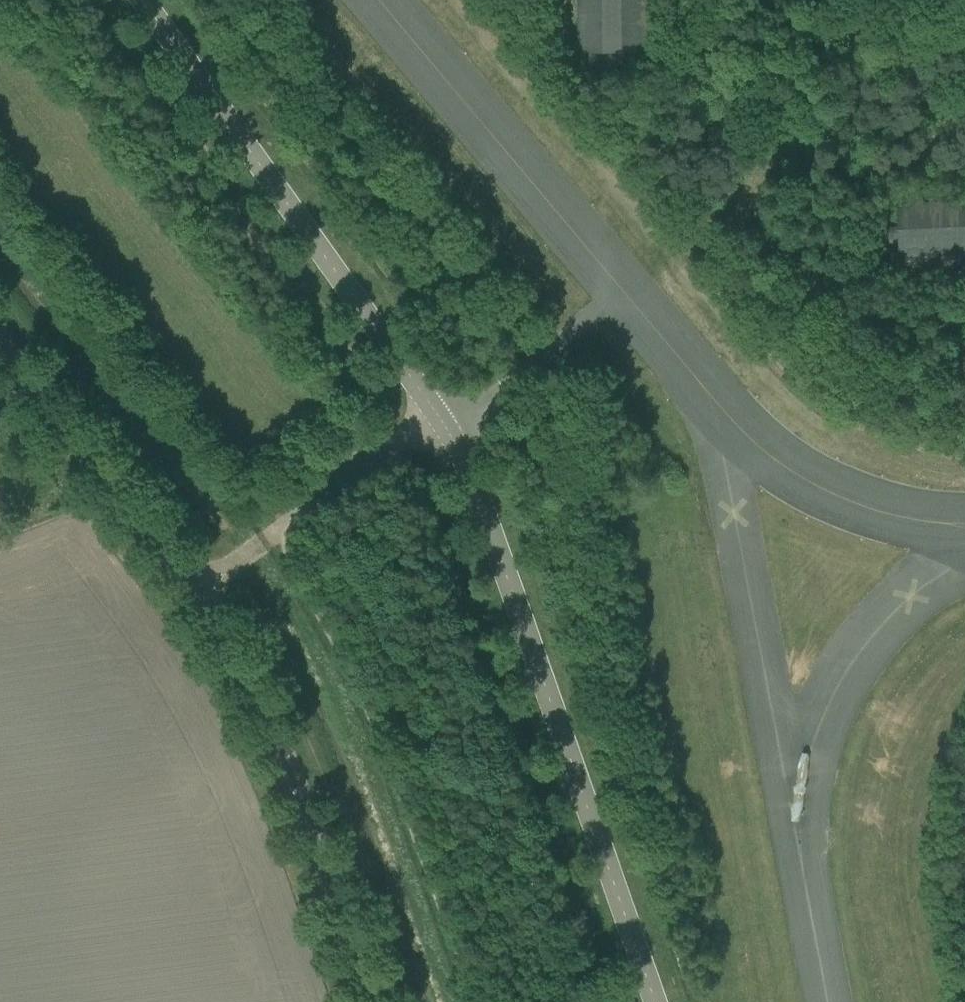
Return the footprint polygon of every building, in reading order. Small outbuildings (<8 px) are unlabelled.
[(577,53),(597,53),(597,67),(627,66),(627,53),(647,53),(647,0),(576,0),(577,53)] [(896,203),(897,223),(883,224),(885,254),(899,254),(900,274),(964,271),(964,200),(896,203)] [(286,499),(291,505),(296,501),(292,495),(286,499)]
